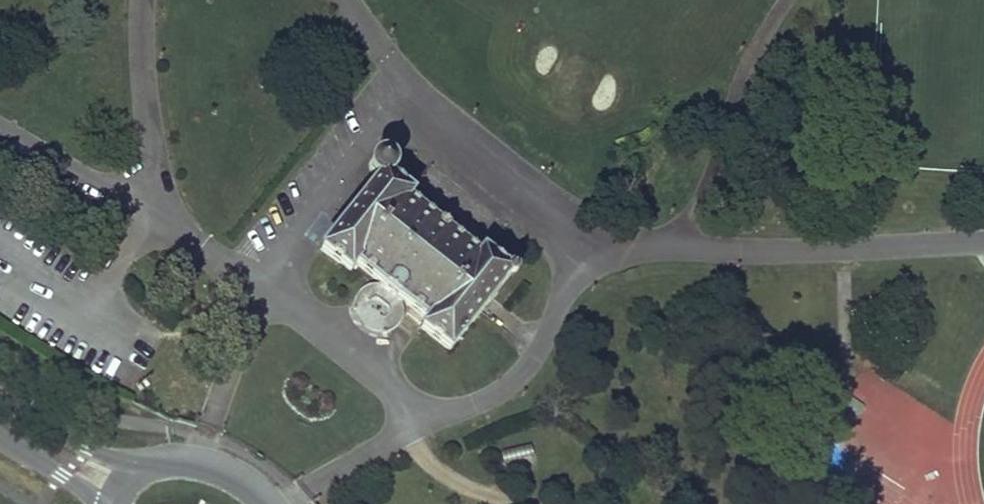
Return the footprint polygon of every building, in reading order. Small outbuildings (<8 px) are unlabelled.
[(356,262),(429,318),(422,327),(450,349),(512,272),(483,249),(480,254),(408,199),(412,193),(390,176),(393,171),(394,165),(392,160),(389,157),(383,155),(376,156),(371,160),(369,166),(371,173),(376,178),(321,247),(350,270),(356,262)]
